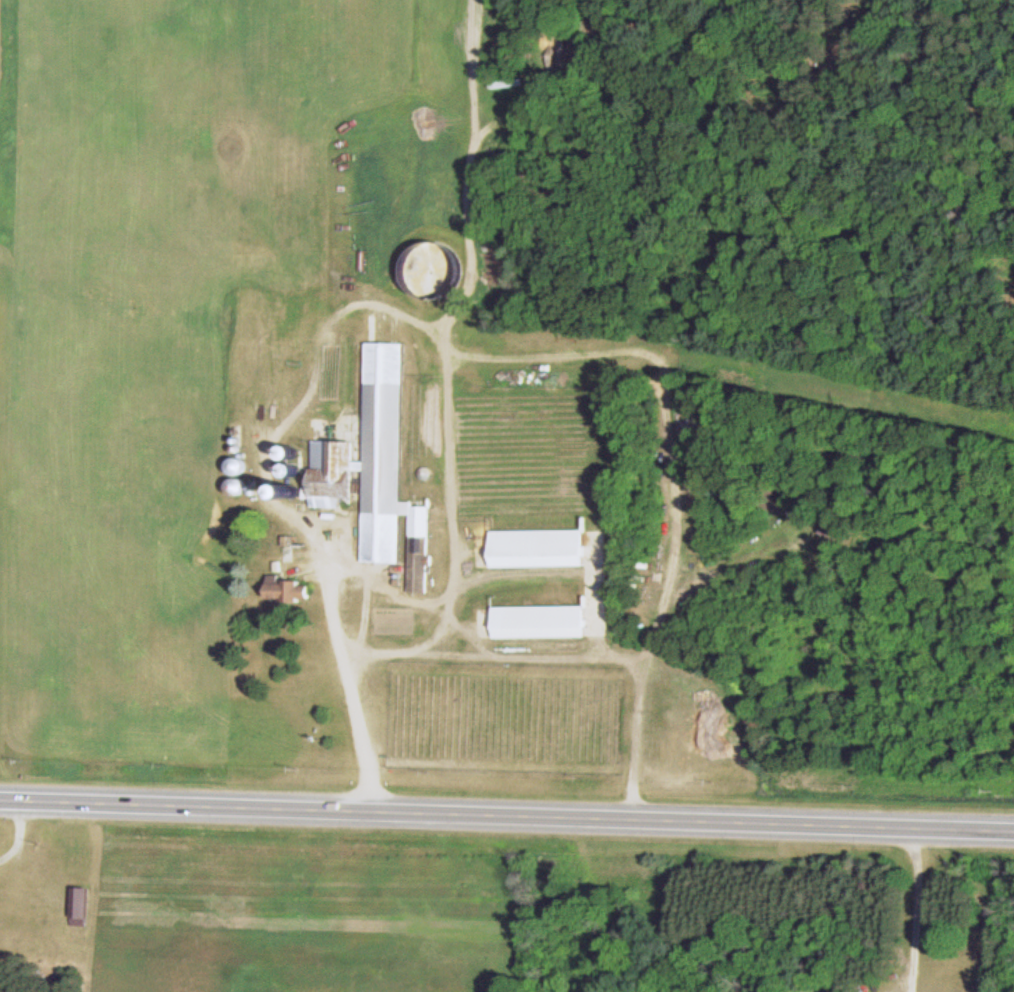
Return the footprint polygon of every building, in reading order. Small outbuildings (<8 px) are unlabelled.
[(404,344),(366,343),(363,461),(354,461),(354,442),(311,441),(309,506),(342,507),(343,500),(351,500),(352,470),(363,470),(361,562),(398,563),(400,514),(409,515),(407,594),(426,594),(429,504),(399,504),(404,344)] [(841,527),(821,524),(819,534),(839,538),(841,527)] [(584,530),(489,531),(489,567),(584,567),(584,530)] [(299,580),(266,579),(265,601),(307,602),(307,586),(299,585),(299,580)] [(358,601),(358,583),(347,583),(347,601),(358,601)] [(585,638),(585,607),(492,607),(492,638),(585,638)] [(70,925),(86,925),(86,888),(70,888),(70,925)]
